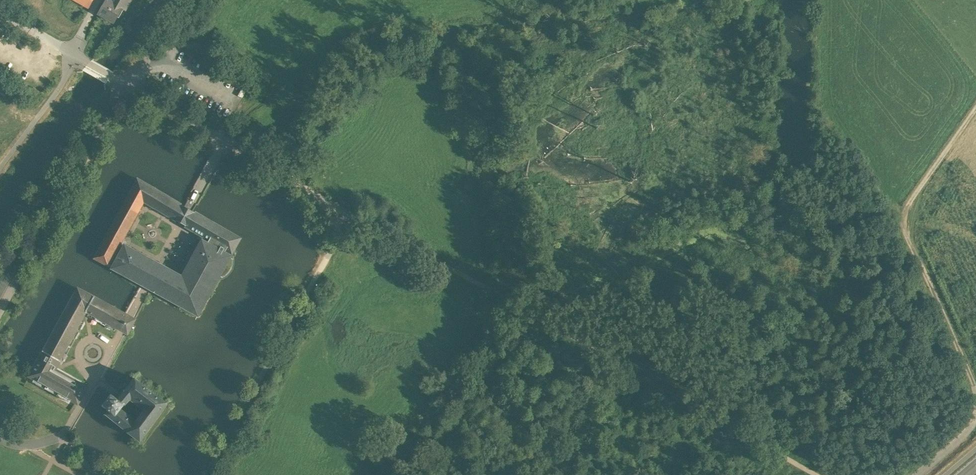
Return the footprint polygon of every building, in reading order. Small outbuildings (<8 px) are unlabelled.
[(88,9),(93,0),(73,0),(88,9)] [(107,0),(99,15),(101,16),(100,17),(104,20),(105,18),(113,23),(121,8),(122,8),(110,2),(107,0)] [(110,2),(122,8),(121,8),(125,10),(131,0),(111,0),(110,2)] [(203,40),(189,32),(182,43),(196,51),(203,40)] [(39,92),(33,88),(30,93),(35,97),(39,92)] [(239,239),(137,179),(93,259),(108,267),(108,266),(120,244),(142,204),(143,202),(205,238),(230,253),(231,253),(239,239)] [(230,253),(205,238),(202,242),(228,256),(230,253)] [(202,241),(182,278),(177,275),(125,246),(124,247),(112,268),(112,269),(197,316),(219,277),(222,278),(225,277),(227,275),(229,274),(231,271),(232,268),(233,265),(233,262),(233,259),(229,257),(230,257),(228,256),(202,242),(202,241)] [(120,244),(108,266),(112,268),(124,247),(120,244)] [(0,277),(0,296),(22,256),(14,252),(0,277)] [(125,314),(77,288),(29,376),(77,404),(86,388),(55,370),(86,312),(118,329),(119,328),(118,328),(125,314)] [(134,311),(129,308),(126,313),(131,316),(136,319),(139,314),(134,311)] [(140,440),(166,405),(167,405),(167,403),(166,403),(135,380),(135,379),(134,379),(134,380),(121,396),(118,401),(111,395),(102,406),(109,411),(107,414),(106,414),(106,415),(107,415),(139,440),(139,441),(140,440)]
